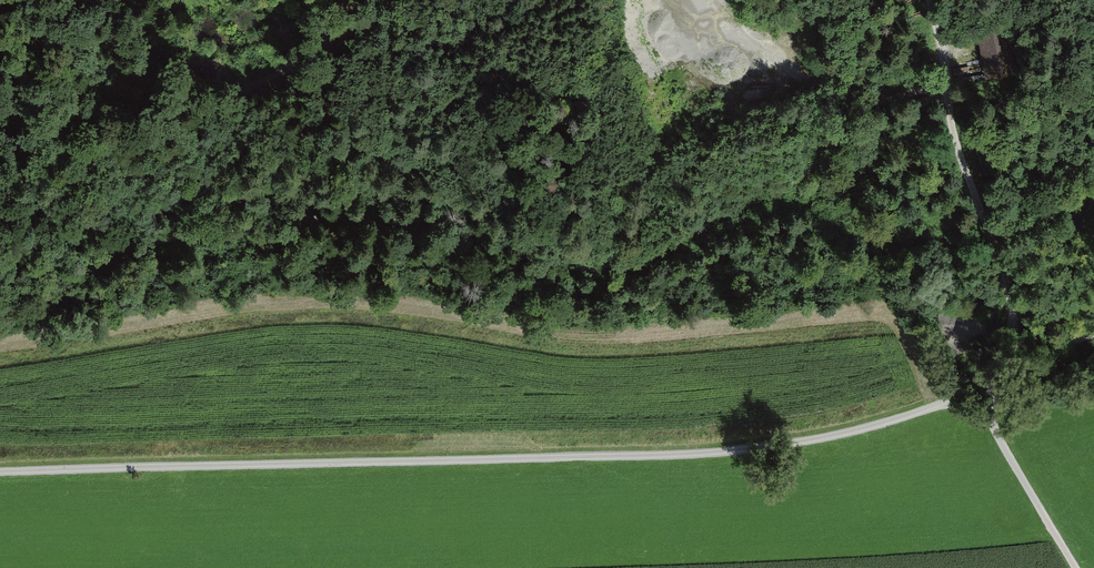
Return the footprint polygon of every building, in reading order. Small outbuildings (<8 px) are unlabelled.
[(1008,25),(975,31),(984,77),(1017,71),(1008,25)] [(933,96),(917,99),(920,110),(935,106),(933,96)]
